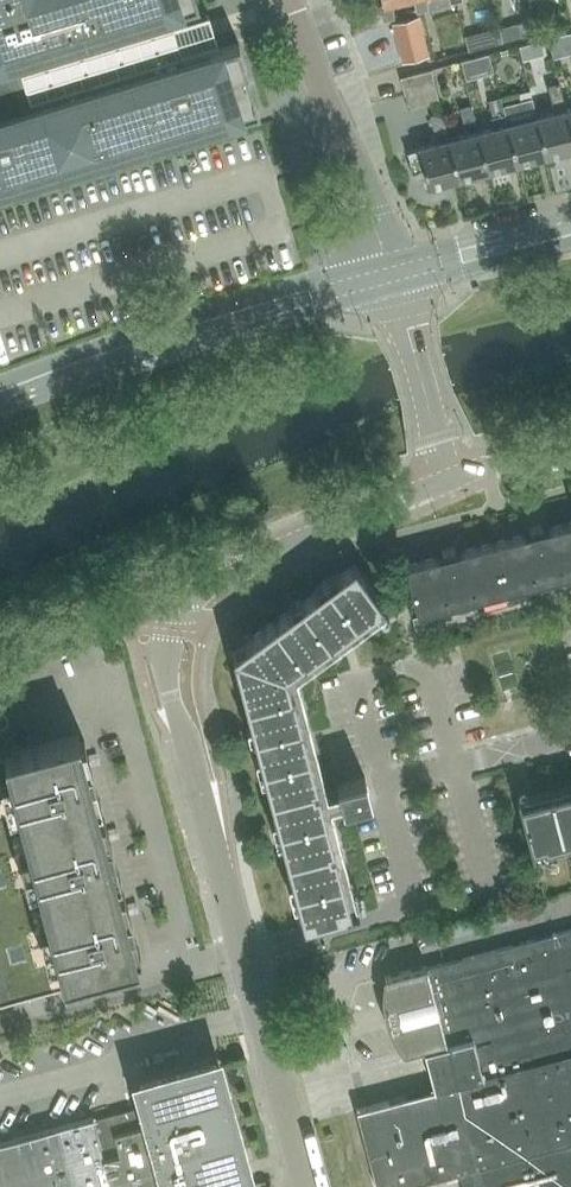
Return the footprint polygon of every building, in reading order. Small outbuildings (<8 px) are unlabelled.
[(195,0),(0,0),(0,189),(259,110),(238,42),(183,59),(179,47),(195,42),(193,34),(190,27),(174,32),(171,20),(199,11),(195,0)] [(401,0),(382,0),(383,5),(379,6),(382,21),(393,18),(392,2),(401,0)] [(417,12),(427,9),(426,0),(413,0),(417,12)] [(417,17),(393,24),(402,62),(427,56),(417,17)] [(434,84),(431,69),(430,68),(400,76),(404,92),(434,84)] [(570,147),(570,127),(566,109),(563,98),(559,81),(548,84),(552,101),(551,101),(553,112),(536,116),(546,154),(549,153),(550,156),(561,155),(562,150),(570,147)] [(404,92),(408,108),(438,100),(434,84),(404,92)] [(522,109),(534,106),(530,89),(518,92),(522,109)] [(503,165),(517,161),(507,124),(504,113),(500,97),(489,100),(494,116),(493,116),(495,127),(478,131),(488,169),(491,168),(491,171),(502,170),(503,165)] [(463,124),(475,121),(471,104),(459,107),(463,124)] [(457,177),(458,176),(448,139),(445,129),(445,128),(441,112),(430,115),(434,131),(431,133),(433,143),(407,149),(412,172),(423,169),(428,185),(432,183),(432,186),(459,184),(457,177)] [(532,157),(546,154),(536,116),(507,124),(517,161),(520,161),(520,163),(532,162),(532,157)] [(473,172),(488,169),(478,131),(448,139),(458,176),(461,176),(461,178),(473,177),(473,172)] [(543,530),(541,524),(528,528),(530,533),(525,534),(455,553),(454,547),(441,550),(442,556),(439,557),(404,566),(417,614),(448,606),(450,612),(464,612),(476,605),(474,599),(536,583),(537,589),(551,589),(563,583),(562,576),(570,574),(570,522),(543,530)] [(302,661),(383,602),(353,562),(231,651),(302,922),(350,910),(293,689),(291,689),(286,671),(301,659),(302,661)] [(84,741),(78,742),(77,737),(78,737),(77,734),(8,752),(1,726),(3,726),(4,725),(5,724),(6,723),(7,721),(8,720),(8,718),(8,716),(7,715),(6,713),(5,712),(4,711),(2,710),(1,710),(0,710),(0,1004),(70,985),(68,979),(137,961),(135,959),(134,953),(140,952),(130,915),(109,837),(90,764),(84,741)] [(334,788),(326,790),(330,806),(338,803),(341,803),(342,806),(370,799),(364,776),(336,783),(337,787),(334,788)] [(532,850),(570,840),(570,789),(518,803),(530,851),(532,850)] [(356,1109),(376,1186),(391,1186),(472,1166),(477,1186),(570,1186),(570,929),(427,967),(426,965),(384,976),(404,1052),(423,1047),(434,1089),(356,1109)] [(250,1184),(247,1171),(218,1062),(141,1082),(147,1104),(93,1119),(93,1117),(0,1142),(0,1186),(155,1186),(168,1183),(169,1186),(238,1186),(250,1184)]
